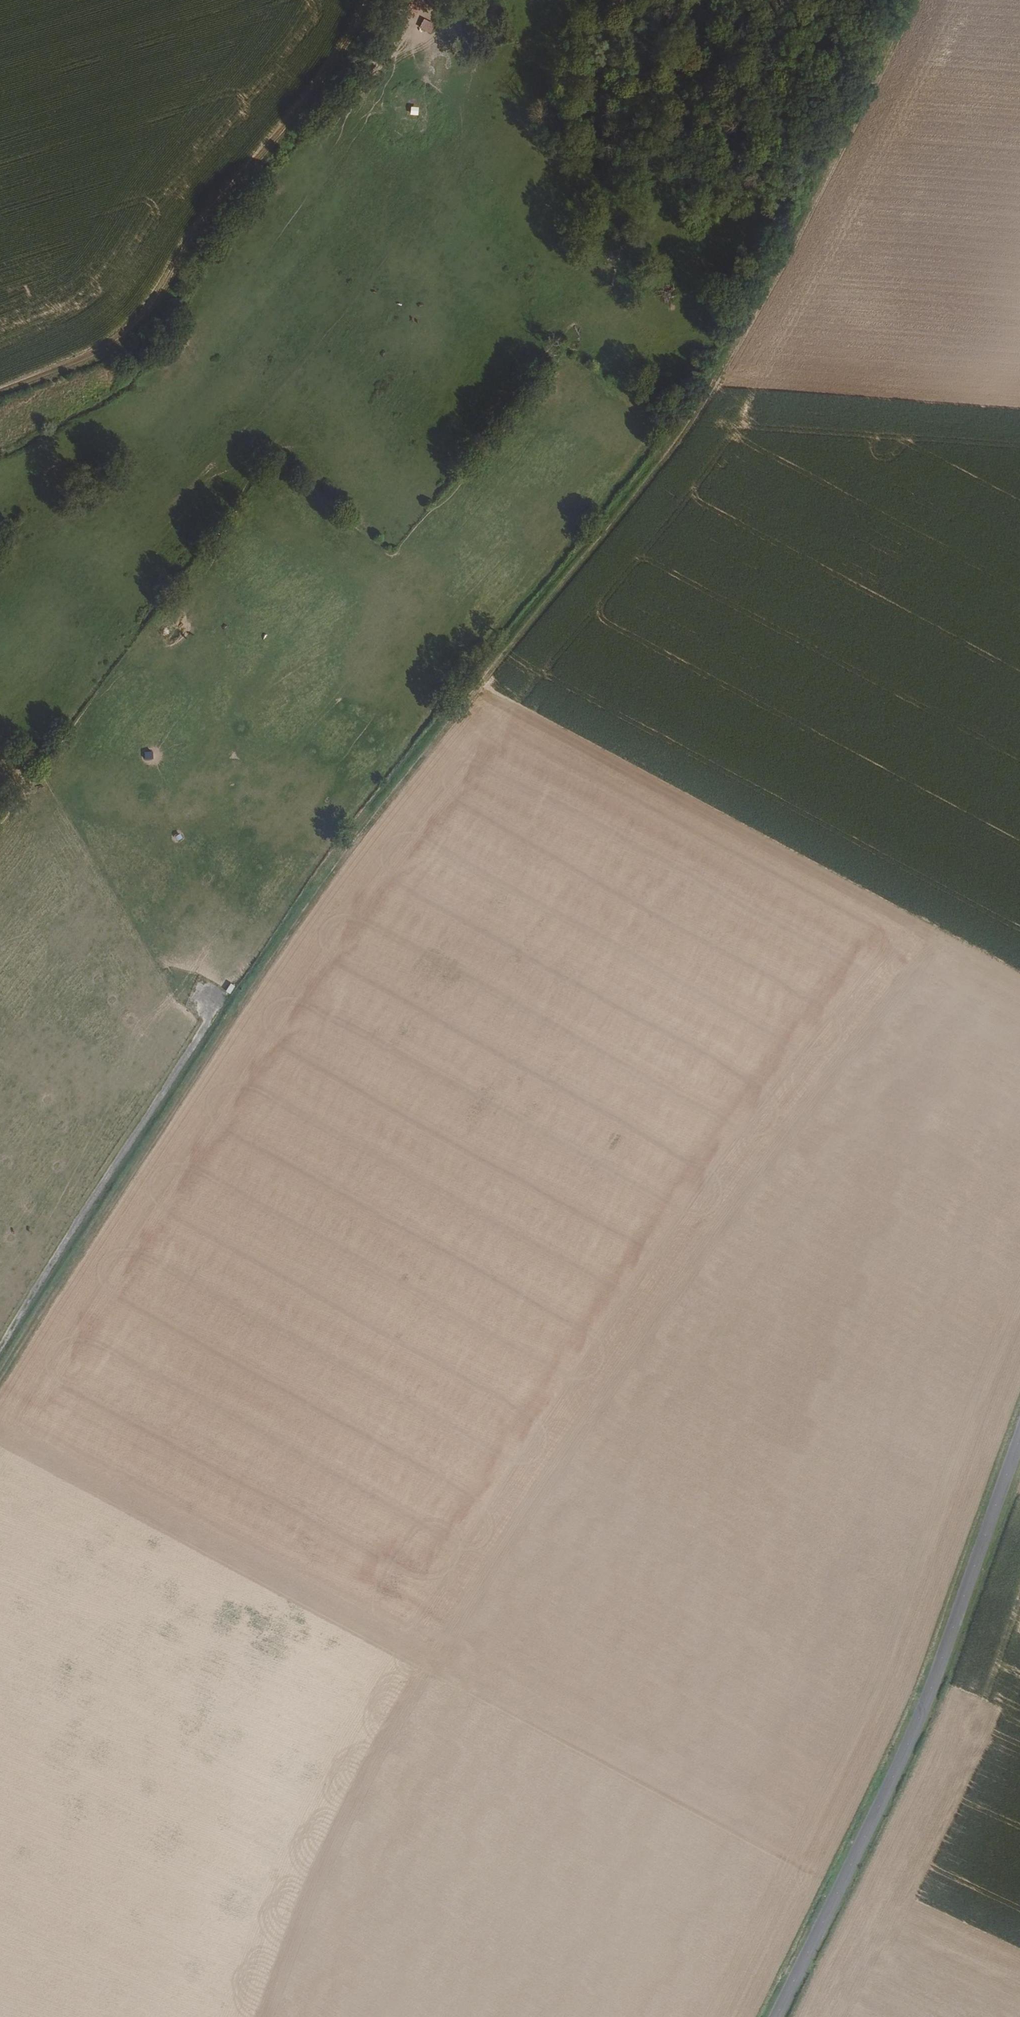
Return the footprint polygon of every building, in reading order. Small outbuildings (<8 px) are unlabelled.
[(417,16),(423,0),(411,0),(406,12),(417,16)] [(419,28),(430,33),(434,24),(423,19),(419,28)] [(141,795),(142,803),(150,803),(150,794),(141,795)]
